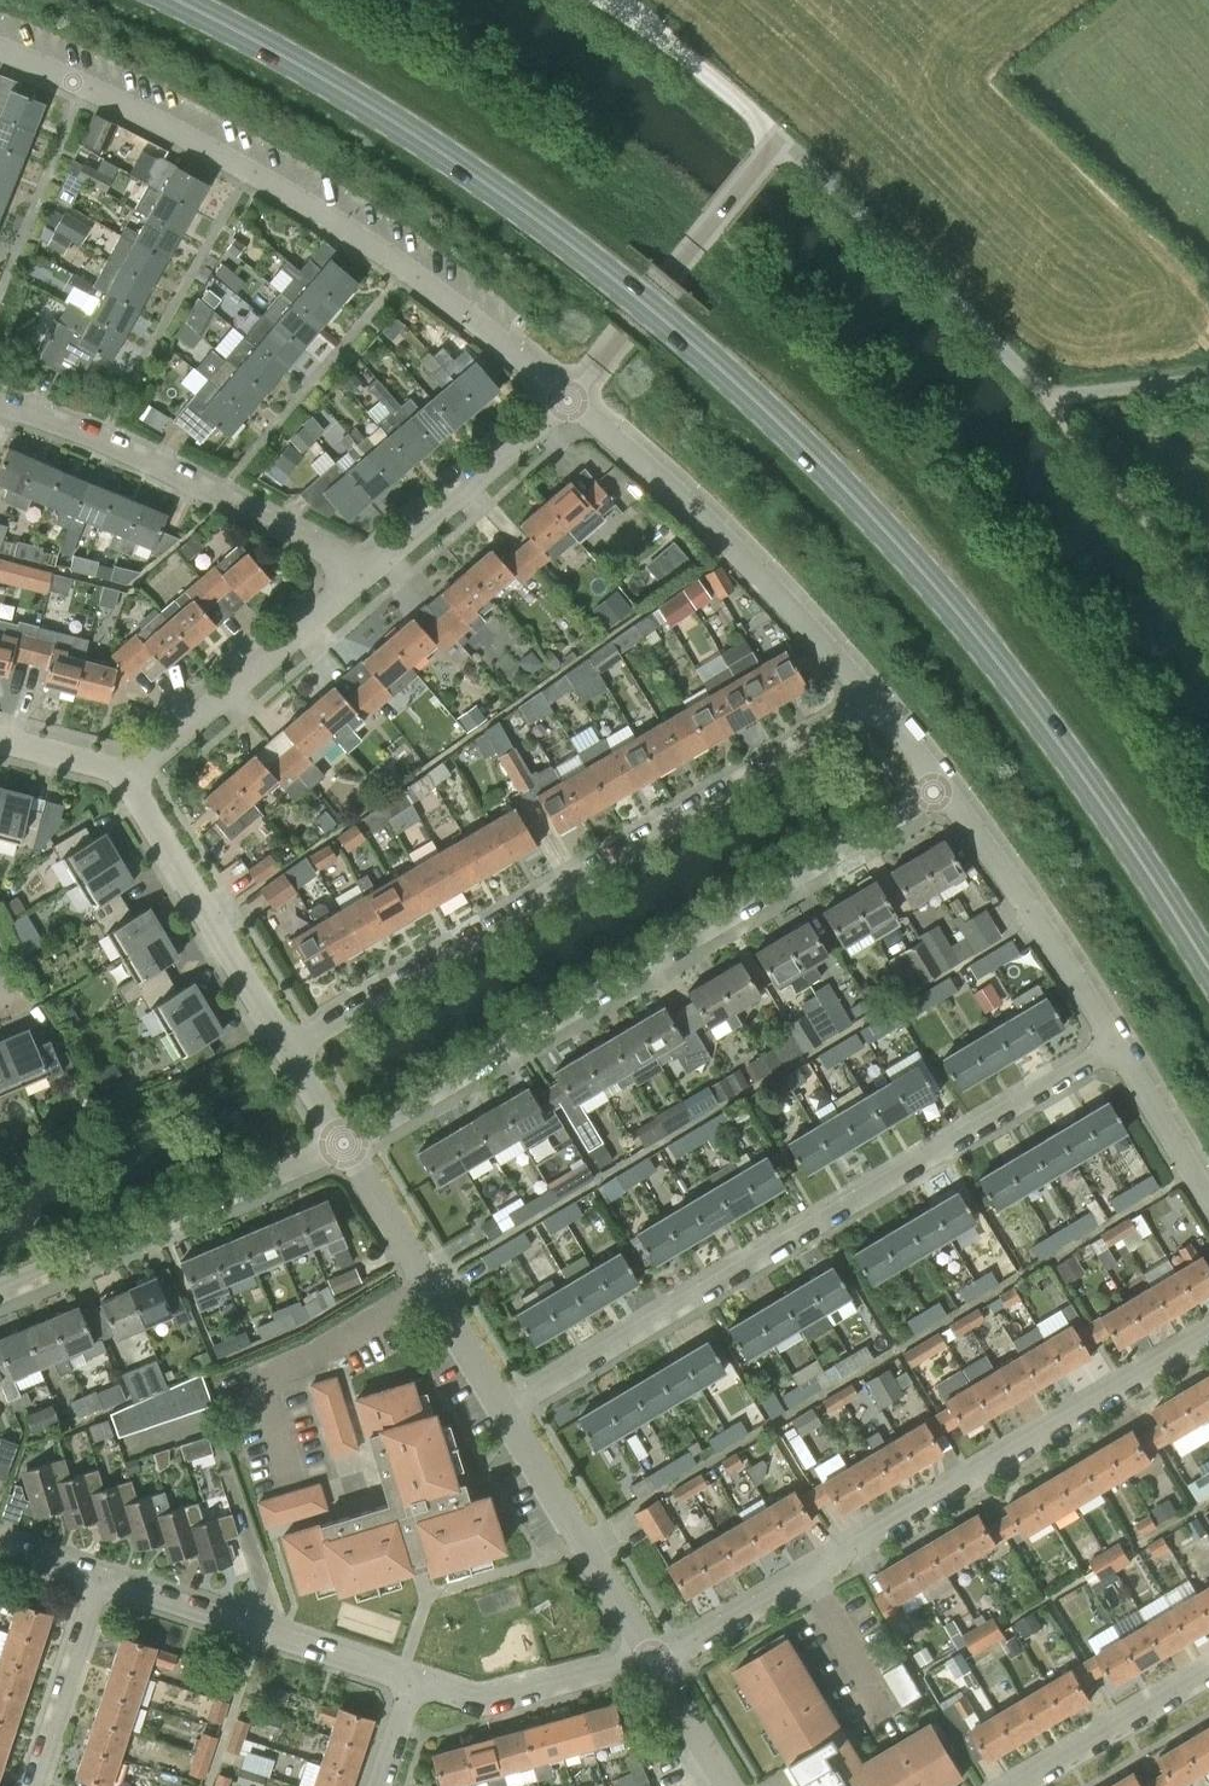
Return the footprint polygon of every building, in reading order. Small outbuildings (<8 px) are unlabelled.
[(16,92),(19,83),(0,75),(0,118),(32,130),(43,103),(16,92)] [(82,141),(104,151),(116,124),(94,114),(82,141)] [(22,156),(32,130),(0,118),(0,147),(22,156)] [(0,147),(0,179),(11,183),(22,156),(0,147)] [(207,183),(175,166),(161,158),(158,158),(155,159),(149,169),(150,173),(151,175),(146,184),(147,184),(192,209),(207,183)] [(77,177),(106,192),(113,178),(84,163),(77,177)] [(0,179),(0,210),(1,210),(11,183),(0,179)] [(192,209),(147,184),(133,208),(147,216),(179,233),(192,209)] [(69,207),(77,193),(63,186),(55,199),(69,207)] [(53,206),(41,232),(50,236),(62,210),(53,206)] [(68,238),(79,219),(64,211),(53,230),(68,238)] [(125,226),(119,236),(164,261),(179,233),(147,216),(138,233),(125,226)] [(63,253),(70,240),(55,231),(47,244),(63,253)] [(164,261),(119,236),(116,243),(115,243),(105,261),(150,286),(164,261)] [(226,249),(236,256),(244,246),(235,238),(226,249)] [(324,240),(307,259),(298,270),(338,304),(357,282),(333,261),(339,254),(324,240)] [(291,278),(279,293),(319,327),(338,304),(298,270),(286,260),(279,268),(291,278)] [(150,286),(105,261),(92,285),(72,275),(72,276),(136,312),(150,286)] [(234,272),(223,263),(214,274),(225,283),(234,272)] [(66,302),(64,306),(122,337),(136,312),(72,276),(69,282),(101,300),(92,316),(66,302)] [(208,290),(201,298),(213,307),(220,299),(208,290)] [(279,293),(261,314),(301,348),(319,327),(279,293)] [(184,322),(202,338),(214,312),(197,297),(184,322)] [(56,321),(69,328),(52,358),(83,375),(95,352),(110,360),(122,337),(64,306),(56,321)] [(261,314),(243,336),(282,370),(301,348),(261,314)] [(393,341),(405,326),(395,318),(383,333),(393,341)] [(177,330),(175,333),(176,334),(191,347),(201,336),(184,322),(177,330)] [(282,370),(243,336),(225,357),(265,391),(282,370)] [(225,357),(206,379),(246,413),(265,391),(225,357)] [(476,362),(463,373),(450,357),(440,365),(476,407),(498,388),(476,362)] [(476,407),(440,365),(430,374),(443,389),(432,399),(454,425),(476,407)] [(399,404),(399,405),(376,378),(366,387),(389,413),(377,424),(411,463),(433,444),(399,404)] [(206,379),(194,394),(172,420),(200,443),(215,425),(227,436),(246,413),(206,379)] [(408,397),(399,404),(433,444),(454,425),(432,399),(419,410),(408,397)] [(160,431),(168,418),(152,409),(144,421),(160,431)] [(311,416),(302,423),(315,437),(323,431),(311,416)] [(411,463),(377,424),(377,425),(379,426),(366,437),(365,436),(363,438),(356,429),(349,434),(389,481),(411,463)] [(303,426),(289,438),(300,451),(314,439),(303,426)] [(347,452),(334,463),(366,501),(389,481),(349,434),(348,435),(346,433),(337,441),(347,452)] [(284,474),(301,454),(287,443),(271,463),(284,474)] [(33,460),(6,448),(0,463),(0,483),(7,486),(1,500),(14,506),(33,460)] [(33,460),(14,506),(25,510),(31,496),(46,502),(59,470),(33,460)] [(366,501),(334,463),(298,493),(310,506),(326,515),(335,507),(345,519),(366,501)] [(59,470),(46,502),(61,509),(55,523),(67,528),(86,482),(59,470)] [(543,503),(575,540),(583,548),(597,537),(591,530),(593,529),(584,518),(593,510),(597,515),(612,502),(596,482),(582,494),(569,480),(543,503)] [(113,493),(86,482),(67,528),(78,533),(84,518),(99,525),(113,493)] [(99,525),(97,531),(96,533),(109,538),(106,545),(119,550),(125,536),(139,504),(113,493),(99,525)] [(531,538),(517,550),(534,569),(547,557),(550,561),(575,540),(543,503),(518,524),(531,538)] [(139,504),(125,536),(119,550),(132,556),(135,547),(158,556),(179,538),(160,530),(166,515),(139,504)] [(186,559),(202,545),(194,535),(177,549),(186,559)] [(26,558),(29,544),(17,540),(13,555),(26,558)] [(29,544),(26,558),(39,562),(42,547),(29,544)] [(199,579),(216,599),(231,586),(242,599),(268,577),(240,544),(199,579)] [(517,550),(503,563),(491,549),(464,572),(486,597),(512,575),(518,582),(534,569),(517,550)] [(82,573),(85,558),(73,554),(69,569),(82,573)] [(685,561),(679,554),(654,576),(660,584),(685,561)] [(98,561),(85,558),(82,573),(94,576),(98,561)] [(1,559),(0,561),(0,579),(17,583),(22,565),(1,559)] [(113,565),(109,579),(126,584),(141,572),(113,565)] [(719,565),(707,572),(721,596),(734,589),(719,565)] [(451,606),(438,618),(455,638),(480,616),(473,608),(486,597),(464,572),(440,593),(451,606)] [(199,579),(186,591),(185,591),(184,591),(159,613),(166,621),(188,646),(214,623),(203,610),(216,599),(199,579)] [(710,598),(697,579),(694,581),(681,590),(695,609),(710,598)] [(114,609),(118,590),(102,586),(98,605),(114,609)] [(693,609),(681,590),(665,601),(678,620),(693,609)] [(616,593),(593,611),(607,628),(630,610),(616,593)] [(650,612),(633,624),(642,637),(648,646),(659,638),(654,629),(659,625),(650,612)] [(412,617),(391,636),(412,661),(433,643),(440,651),(455,638),(438,618),(424,631),(412,617)] [(135,634),(119,648),(136,667),(152,654),(163,667),(188,646),(166,621),(153,633),(146,624),(135,634)] [(610,640),(619,654),(636,642),(642,637),(633,624),(610,640)] [(6,674),(11,657),(30,662),(36,637),(15,632),(13,642),(0,639),(0,673),(6,674)] [(706,677),(753,648),(745,635),(698,664),(706,677)] [(412,661),(391,636),(361,661),(373,675),(359,687),(376,706),(391,693),(391,694),(402,684),(395,676),(412,661)] [(36,637),(30,662),(46,666),(42,684),(75,692),(83,660),(51,652),(53,642),(36,637)] [(619,654),(610,640),(587,657),(599,673),(621,658),(619,654)] [(113,668),(83,660),(75,692),(107,700),(112,683),(116,684),(136,667),(119,648),(110,655),(115,661),(113,668)] [(783,648),(760,662),(783,701),(806,687),(783,648)] [(549,649),(541,656),(553,671),(560,666),(557,663),(559,661),(549,649)] [(783,701),(760,662),(754,652),(727,667),(733,677),(756,717),(783,701)] [(564,674),(575,690),(593,677),(582,661),(564,674)] [(540,693),(550,704),(570,687),(561,676),(540,693)] [(756,717),(733,677),(708,692),(731,731),(756,717)] [(359,687),(345,699),(333,685),(310,705),(340,739),(363,719),(362,719),(376,706),(359,687)] [(731,731),(708,692),(683,706),(706,746),(731,731)] [(519,709),(529,726),(544,717),(534,699),(519,709)] [(282,730),(294,743),(280,755),(309,788),(324,775),(313,762),(340,739),(310,705),(282,730)] [(683,706),(658,721),(681,761),(706,746),(683,706)] [(466,732),(484,720),(476,708),(458,720),(466,732)] [(681,761),(658,721),(633,736),(656,775),(681,761)] [(572,732),(578,746),(598,737),(592,723),(572,732)] [(485,731),(473,738),(483,756),(496,749),(485,731)] [(656,775),(633,736),(607,751),(630,790),(656,775)] [(512,747),(498,755),(517,789),(527,783),(532,780),(512,747)] [(607,751),(583,765),(606,804),(630,790),(607,751)] [(254,754),(228,777),(250,802),(264,789),(267,792),(278,783),(294,802),(309,788),(280,755),(266,767),(254,754)] [(576,754),(552,768),(581,819),(606,804),(583,765),(576,754)] [(425,773),(434,785),(450,773),(441,761),(425,773)] [(532,780),(527,783),(536,797),(557,833),(581,819),(552,768),(532,780)] [(434,785),(425,773),(402,789),(410,803),(434,786),(434,785)] [(250,802),(228,777),(203,798),(220,818),(216,822),(226,834),(242,819),(237,813),(250,802)] [(2,788),(0,797),(0,838),(18,842),(17,845),(32,848),(42,811),(28,807),(31,796),(2,788)] [(378,806),(392,828),(394,830),(410,818),(395,795),(378,806)] [(392,828),(378,806),(362,817),(372,831),(384,823),(388,831),(392,828)] [(489,820),(512,859),(536,845),(513,806),(489,820)] [(512,859),(489,820),(464,834),(487,873),(512,859)] [(336,836),(347,851),(364,838),(354,823),(336,836)] [(76,882),(117,857),(102,832),(92,838),(85,825),(51,845),(59,858),(61,857),(76,882)] [(464,834),(440,849),(462,888),(487,873),(464,834)] [(942,840),(917,855),(937,889),(962,874),(942,840)] [(308,855),(317,870),(336,858),(327,844),(308,855)] [(462,888),(440,849),(414,864),(437,903),(462,888)] [(962,873),(973,865),(964,852),(954,859),(962,873)] [(257,884),(279,868),(269,853),(247,869),(257,884)] [(937,889),(917,855),(890,871),(910,905),(937,889)] [(117,857),(76,882),(90,906),(88,907),(96,920),(124,904),(117,891),(132,882),(117,857)] [(312,873),(302,858),(282,872),(293,887),(312,873)] [(437,903),(414,864),(388,879),(411,918),(437,903)] [(272,909),(296,892),(293,887),(282,872),(259,889),(272,909)] [(365,873),(357,878),(388,931),(411,918),(388,879),(373,888),(365,873)] [(355,879),(363,894),(340,907),(362,946),(388,931),(357,878),(355,879)] [(874,881),(850,895),(869,928),(880,922),(884,928),(897,920),(893,914),(874,881)] [(869,928),(850,895),(822,911),(842,945),(869,928)] [(23,911),(16,898),(4,905),(11,918),(23,911)] [(340,907),(329,913),(324,904),(318,902),(306,909),(314,923),(337,962),(362,946),(340,907)] [(132,916),(124,904),(96,920),(104,933),(106,932),(120,956),(162,932),(147,907),(132,916)] [(973,953),(1001,936),(984,909),(963,921),(958,914),(953,918),(973,953)] [(29,910),(13,917),(28,949),(43,942),(29,910)] [(781,936),(809,983),(821,976),(813,963),(826,955),(806,921),(781,936)] [(337,962),(314,923),(289,937),(312,976),(337,962)] [(918,936),(940,972),(956,962),(934,926),(918,936)] [(162,932),(120,956),(135,981),(133,982),(140,995),(169,978),(161,966),(177,957),(162,932)] [(809,983),(781,936),(755,952),(775,985),(787,978),(795,992),(809,983)] [(918,936),(917,937),(907,944),(919,963),(928,979),(940,972),(918,936)] [(989,951),(998,966),(1019,953),(1010,938),(989,951)] [(998,966),(989,951),(968,964),(977,979),(998,966)] [(738,962),(713,977),(733,1010),(758,995),(738,962)] [(893,998),(905,991),(895,975),(883,981),(893,998)] [(949,975),(927,988),(936,1003),(957,990),(949,975)] [(690,996),(680,1002),(693,1024),(703,1018),(707,1026),(733,1010),(713,977),(687,992),(690,996)] [(176,990),(169,978),(140,995),(148,1008),(150,1006),(165,1031),(206,1006),(191,981),(176,990)] [(975,988),(986,1007),(1002,999),(992,979),(975,988)] [(936,1003),(927,988),(906,1002),(914,1015),(936,1003)] [(1018,1013),(1036,1042),(1062,1026),(1044,997),(1018,1013)] [(870,1011),(863,1000),(850,1008),(856,1019),(870,1011)] [(693,1024),(680,1002),(665,1011),(662,1007),(637,1022),(656,1054),(665,1048),(672,1059),(677,1056),(685,1071),(708,1057),(693,1032),(681,1039),(678,1034),(693,1024)] [(221,1032),(206,1006),(165,1031),(179,1055),(177,1057),(185,1070),(214,1052),(207,1040),(221,1032)] [(838,1008),(828,1015),(838,1031),(848,1025),(838,1008)] [(867,1044),(894,1029),(885,1013),(858,1029),(867,1044)] [(1018,1013),(993,1028),(1010,1057),(1036,1042),(1018,1013)] [(838,1031),(828,1015),(807,1027),(801,1018),(788,1026),(803,1052),(825,1038),(826,1038),(838,1031)] [(637,1022),(609,1039),(627,1070),(656,1054),(637,1022)] [(771,1048),(760,1055),(770,1072),(803,1052),(788,1026),(775,1034),(786,1052),(776,1058),(771,1048)] [(29,1028),(2,1040),(21,1084),(47,1073),(48,1075),(62,1069),(55,1055),(48,1038),(35,1044),(29,1028)] [(993,1028),(967,1043),(985,1072),(1010,1057),(993,1028)] [(855,1032),(836,1043),(844,1057),(862,1046),(855,1032)] [(627,1070),(609,1039),(580,1056),(599,1087),(614,1078),(620,1088),(633,1080),(627,1070)] [(2,1040),(0,1041),(0,1093),(21,1084),(2,1040)] [(844,1057),(836,1043),(817,1054),(826,1069),(844,1057)] [(985,1072),(967,1043),(941,1059),(959,1087),(985,1072)] [(69,1057),(66,1050),(61,1052),(55,1055),(62,1069),(72,1065),(69,1057)] [(770,1072),(760,1055),(748,1062),(758,1079),(770,1072)] [(549,1087),(559,1104),(587,1151),(589,1150),(601,1143),(602,1142),(576,1101),(599,1087),(580,1056),(553,1072),(559,1081),(549,1087)] [(735,1093),(748,1085),(736,1064),(736,1063),(721,1071),(722,1073),(725,1077),(734,1092),(735,1093)] [(916,1066),(890,1082),(907,1110),(933,1095),(916,1066)] [(782,1077),(789,1088),(805,1079),(798,1067),(782,1077)] [(118,1087),(106,1068),(93,1076),(108,1100),(121,1092),(118,1087)] [(734,1092),(725,1077),(724,1077),(710,1085),(719,1101),(734,1092)] [(789,1088),(782,1077),(766,1086),(773,1098),(789,1088)] [(907,1110),(890,1082),(864,1097),(881,1126),(907,1110)] [(549,1087),(532,1097),(526,1088),(503,1102),(528,1144),(561,1124),(552,1108),(559,1104),(549,1087)] [(864,1097),(839,1112),(856,1141),(881,1126),(864,1097)] [(528,1144),(503,1102),(475,1119),(493,1150),(516,1136),(523,1147),(528,1144)] [(1081,1117),(1098,1146),(1124,1130),(1107,1102),(1081,1117)] [(709,1120),(716,1133),(732,1123),(725,1111),(709,1120)] [(856,1141),(839,1112),(813,1127),(830,1156),(856,1141)] [(673,1113),(658,1122),(666,1135),(681,1125),(673,1113)] [(1098,1146),(1081,1117),(1055,1133),(1072,1161),(1098,1146)] [(55,1126),(51,1118),(38,1124),(42,1132),(55,1126)] [(475,1119),(446,1135),(465,1167),(493,1150),(475,1119)] [(716,1133),(709,1120),(699,1126),(683,1136),(690,1148),(716,1133)] [(666,1135),(658,1122),(637,1135),(644,1148),(666,1135)] [(830,1156),(813,1127),(787,1143),(804,1172),(830,1156)] [(1055,1133),(1030,1148),(1047,1177),(1072,1161),(1055,1133)] [(465,1167),(446,1135),(418,1152),(436,1184),(437,1184),(444,1179),(447,1177),(465,1167)] [(690,1148),(683,1136),(667,1145),(674,1158),(690,1148)] [(3,1148),(12,1145),(9,1139),(4,1137),(0,1139),(0,1141),(3,1148)] [(611,1160),(601,1143),(589,1150),(599,1168),(611,1160)] [(1030,1148),(1004,1163),(1021,1192),(1047,1177),(1030,1148)] [(631,1166),(639,1180),(656,1170),(647,1156),(631,1166)] [(765,1157),(739,1172),(756,1201),(782,1185),(765,1157)] [(583,1161),(550,1181),(560,1198),(594,1178),(583,1161)] [(1021,1192),(1004,1163),(978,1179),(995,1208),(1021,1192)] [(639,1180),(631,1166),(625,1170),(614,1175),(620,1186),(623,1189),(639,1180)] [(739,1172),(725,1180),(719,1170),(708,1176),(714,1187),(713,1188),(730,1216),(756,1201),(739,1172)] [(1140,1179),(1124,1190),(1132,1203),(1158,1187),(1151,1175),(1141,1180),(1140,1179)] [(548,1188),(524,1202),(532,1215),(557,1200),(549,1187),(548,1188)] [(730,1216),(713,1188),(688,1203),(705,1231),(730,1216)] [(1132,1203),(1124,1190),(1108,1200),(1116,1213),(1132,1203)] [(956,1192),(930,1207),(947,1236),(974,1221),(956,1192)] [(325,1200),(295,1213),(310,1247),(340,1234),(325,1200)] [(574,1200),(558,1210),(566,1224),(582,1214),(574,1200)] [(532,1215),(524,1202),(507,1213),(514,1225),(532,1215)] [(688,1203),(662,1218),(679,1246),(705,1231),(688,1203)] [(947,1236),(930,1207),(905,1223),(922,1252),(947,1236)] [(566,1224),(558,1210),(541,1220),(550,1234),(566,1224)] [(1073,1220),(1081,1234),(1097,1224),(1088,1211),(1073,1220)] [(295,1213),(266,1225),(281,1259),(310,1247),(295,1213)] [(1114,1226),(1121,1238),(1135,1229),(1128,1217),(1114,1226)] [(501,1233),(492,1218),(481,1224),(490,1240),(501,1233)] [(662,1218),(636,1233),(628,1238),(644,1265),(652,1260),(653,1262),(679,1246),(662,1218)] [(1081,1234),(1073,1220),(1047,1235),(1055,1249),(1081,1234)] [(905,1223),(879,1238),(896,1267),(922,1252),(905,1223)] [(266,1225),(237,1237),(251,1272),(281,1259),(266,1225)] [(1121,1238),(1114,1226),(1099,1235),(1106,1246),(1121,1238)] [(502,1244),(510,1257),(531,1244),(523,1231),(502,1244)] [(1055,1249),(1047,1235),(1030,1245),(1039,1259),(1055,1249)] [(251,1272),(237,1237),(208,1250),(222,1284),(251,1272)] [(896,1267),(879,1238),(853,1253),(870,1282),(887,1273),(894,1284),(902,1279),(895,1268),(896,1267)] [(1174,1271),(1192,1301),(1208,1290),(1208,1272),(1200,1256),(1197,1257),(1188,1242),(1178,1248),(1187,1264),(1174,1271)] [(340,1268),(353,1263),(345,1243),(332,1249),(340,1268)] [(510,1257),(502,1244),(480,1256),(489,1270),(510,1257)] [(222,1284),(208,1250),(180,1261),(194,1296),(222,1284)] [(619,1253),(593,1268),(610,1297),(636,1281),(619,1253)] [(1065,1284),(1084,1273),(1073,1254),(1054,1266),(1065,1284)] [(326,1279),(327,1282),(333,1294),(361,1282),(354,1267),(326,1279)] [(805,1282),(822,1311),(848,1295),(831,1267),(805,1282)] [(593,1268),(567,1283),(584,1312),(610,1297),(593,1268)] [(989,1270),(973,1279),(982,1293),(998,1284),(989,1270)] [(1174,1271),(1149,1286),(1167,1316),(1192,1301),(1174,1271)] [(136,1285),(127,1289),(142,1325),(169,1314),(174,1326),(189,1319),(186,1311),(177,1291),(163,1297),(153,1273),(134,1281),(136,1285)] [(567,1283),(556,1290),(550,1279),(534,1288),(541,1299),(542,1298),(559,1327),(584,1312),(567,1283)] [(982,1293),(973,1279),(957,1289),(965,1303),(982,1293)] [(307,1318),(335,1301),(333,1294),(327,1282),(314,1289),(317,1295),(300,1305),(307,1318)] [(805,1282),(780,1298),(797,1326),(822,1311),(805,1282)] [(1149,1286),(1124,1301),(1142,1331),(1167,1316),(1149,1286)] [(998,1296),(999,1297),(1004,1306),(1005,1307),(1020,1298),(1012,1287),(998,1296)] [(100,1300),(90,1304),(104,1338),(114,1334),(115,1337),(142,1325),(127,1289),(117,1293),(115,1288),(98,1295),(100,1300)] [(542,1298),(541,1299),(515,1314),(532,1343),(559,1327),(542,1298)] [(780,1298),(754,1313),(771,1342),(797,1326),(780,1298)] [(1095,1339),(1086,1325),(1072,1300),(1060,1307),(1071,1325),(1044,1341),(1062,1370),(1087,1355),(1082,1347),(1095,1339)] [(938,1301),(922,1310),(930,1324),(946,1314),(938,1301)] [(1099,1317),(1086,1325),(1095,1339),(1108,1332),(1116,1346),(1142,1331),(1124,1301),(1099,1316),(1099,1317)] [(104,1338),(90,1304),(78,1309),(76,1305),(49,1316),(69,1365),(106,1350),(101,1339),(104,1338)] [(977,1308),(962,1316),(969,1328),(984,1320),(983,1318),(978,1310),(977,1308)] [(195,1322),(190,1309),(186,1311),(189,1319),(191,1324),(195,1322)] [(930,1324),(922,1310),(905,1320),(913,1334),(930,1324)] [(271,1319),(277,1332),(296,1324),(291,1311),(271,1319)] [(771,1342),(754,1313),(728,1328),(745,1357),(771,1342)] [(49,1316),(21,1328),(36,1366),(51,1360),(58,1375),(71,1369),(69,1365),(49,1316)] [(969,1328),(962,1316),(948,1325),(955,1337),(969,1328)] [(277,1332),(271,1319),(255,1326),(261,1339),(277,1332)] [(21,1328),(0,1337),(0,1347),(12,1376),(36,1366),(21,1328)] [(946,1345),(938,1332),(921,1342),(929,1355),(946,1345)] [(236,1349),(231,1337),(214,1345),(219,1356),(236,1349)] [(680,1357),(697,1386),(723,1370),(706,1341),(680,1357)] [(1062,1370),(1044,1341),(1019,1355),(1037,1385),(1062,1370)] [(865,1345),(848,1354),(857,1368),(873,1359),(865,1345)] [(0,1347),(0,1385),(6,1400),(9,1399),(13,1410),(24,1405),(19,1394),(12,1376),(0,1347)] [(857,1368),(848,1354),(832,1364),(840,1378),(857,1368)] [(119,1371),(133,1401),(169,1384),(156,1355),(119,1371)] [(1019,1355),(994,1370),(1012,1400),(1037,1385),(1019,1355)] [(680,1357),(654,1372),(671,1401),(697,1386),(680,1357)] [(942,1390),(968,1379),(962,1366),(937,1377),(942,1390)] [(880,1408),(903,1393),(888,1368),(864,1382),(880,1408)] [(1012,1400),(994,1370),(969,1385),(987,1415),(1012,1400)] [(671,1401),(654,1372),(629,1387),(646,1416),(651,1424),(664,1416),(659,1408),(671,1401)] [(211,1405),(201,1373),(200,1373),(184,1380),(195,1410),(210,1405),(211,1405)] [(797,1385),(805,1399),(821,1389),(813,1375),(797,1385)] [(356,1449),(335,1377),(310,1384),(332,1456),(356,1449)] [(1205,1379),(1180,1394),(1198,1424),(1208,1418),(1208,1386),(1205,1379)] [(195,1410),(184,1380),(169,1386),(179,1415),(195,1410)] [(283,1535),(300,1589),(334,1578),(338,1590),(409,1568),(408,1563),(426,1557),(430,1569),(501,1547),(485,1495),(467,1500),(461,1482),(454,1484),(432,1413),(420,1417),(409,1382),(356,1399),(387,1503),(283,1535)] [(836,1392),(843,1404),(857,1395),(850,1383),(836,1392)] [(805,1399),(797,1385),(781,1394),(789,1408),(805,1399)] [(948,1408),(936,1416),(944,1429),(957,1422),(962,1430),(987,1415),(969,1385),(944,1400),(948,1408)] [(179,1415),(169,1386),(154,1393),(164,1421),(179,1415)] [(629,1387),(603,1403),(620,1431),(646,1416),(629,1387)] [(95,1390),(82,1396),(89,1412),(102,1407),(95,1390)] [(784,1410),(772,1390),(759,1398),(771,1418),(784,1410)] [(26,1391),(19,1394),(24,1405),(30,1402),(26,1391)] [(843,1404),(836,1392),(822,1400),(828,1412),(843,1404)] [(164,1421),(154,1393),(139,1400),(148,1426),(164,1421)] [(1163,1424),(1151,1431),(1160,1446),(1172,1439),(1173,1439),(1198,1424),(1180,1394),(1155,1409),(1163,1424)] [(77,1417),(89,1412),(82,1396),(70,1401),(77,1417)] [(148,1426),(139,1400),(124,1406),(133,1431),(148,1426)] [(620,1431),(603,1403),(577,1418),(594,1447),(620,1431)] [(25,1416),(32,1430),(57,1419),(50,1405),(25,1416)] [(124,1406),(109,1413),(117,1437),(133,1431),(124,1406)] [(820,1421),(812,1409),(794,1419),(802,1432),(820,1421)] [(936,1416),(923,1424),(922,1422),(897,1437),(914,1467),(940,1452),(931,1437),(944,1429),(936,1416)] [(739,1419),(723,1429),(731,1442),(747,1433),(739,1419)] [(93,1440),(112,1433),(107,1420),(88,1426),(93,1440)] [(731,1442),(723,1429),(706,1439),(715,1452),(731,1442)] [(1151,1431),(1139,1439),(1134,1430),(1108,1445),(1126,1476),(1152,1461),(1147,1453),(1160,1446),(1151,1431)] [(647,1452),(634,1431),(626,1436),(639,1457),(647,1452)] [(897,1437),(885,1445),(876,1431),(864,1438),(872,1452),(871,1453),(889,1482),(914,1467),(897,1437)] [(815,1462),(798,1434),(787,1440),(804,1469),(815,1462)] [(4,1479),(17,1443),(0,1436),(0,1478),(4,1479)] [(179,1445),(184,1461),(212,1452),(208,1440),(203,1437),(179,1445)] [(1126,1476),(1108,1445),(1083,1460),(1101,1491),(1126,1476)] [(672,1460),(680,1474),(696,1464),(688,1450),(672,1460)] [(727,1473),(742,1464),(735,1453),(721,1461),(727,1473)] [(871,1453),(847,1467),(864,1497),(889,1482),(871,1453)] [(70,1477),(64,1457),(26,1469),(23,1477),(35,1516),(62,1508),(63,1508),(55,1482),(70,1478),(70,1477)] [(136,1457),(125,1461),(129,1473),(140,1469),(136,1457)] [(647,1475),(646,1475),(654,1489),(680,1474),(672,1460),(655,1470),(657,1472),(648,1477),(647,1475)] [(1083,1460),(1058,1475),(1076,1506),(1101,1491),(1083,1460)] [(864,1497),(847,1467),(821,1483),(822,1483),(809,1491),(818,1505),(830,1498),(839,1512),(864,1497)] [(70,1478),(55,1482),(63,1508),(62,1508),(69,1527),(96,1519),(97,1519),(89,1493),(103,1489),(103,1488),(97,1469),(70,1477),(70,1478)] [(1188,1483),(1199,1501),(1208,1494),(1208,1470),(1188,1483)] [(685,1482),(692,1494),(707,1485),(700,1474),(685,1482)] [(654,1489),(646,1475),(630,1485),(638,1499),(654,1489)] [(1058,1475),(1033,1490),(1052,1520),(1076,1506),(1058,1475)] [(103,1489),(89,1493),(97,1519),(96,1519),(102,1539),(129,1530),(130,1530),(122,1505),(136,1500),(136,1499),(130,1480),(103,1488),(103,1489)] [(692,1494),(685,1482),(671,1491),(678,1503),(692,1494)] [(318,1483),(258,1502),(265,1526),(326,1508),(318,1483)] [(1013,1514),(1001,1522),(1009,1536),(1022,1529),(1026,1536),(1052,1520),(1033,1490),(1008,1505),(1013,1514)] [(136,1499),(136,1500),(122,1505),(130,1530),(129,1530),(136,1550),(162,1541),(163,1541),(155,1516),(170,1511),(170,1510),(164,1491),(136,1499)] [(792,1491),(766,1506),(784,1536),(810,1521),(805,1513),(818,1505),(809,1491),(796,1499),(792,1491)] [(633,1513),(642,1528),(666,1513),(657,1499),(633,1513)] [(170,1510),(170,1511),(155,1516),(163,1541),(162,1541),(169,1561),(196,1552),(197,1552),(189,1526),(203,1522),(203,1521),(197,1502),(170,1510)] [(1178,1514),(1172,1504),(1156,1513),(1162,1523),(1178,1514)] [(766,1506),(742,1521),(759,1551),(784,1536),(766,1506)] [(203,1522),(189,1526),(197,1552),(196,1552),(202,1572),(231,1563),(224,1539),(237,1535),(230,1513),(203,1521),(203,1522)] [(650,1542),(674,1527),(666,1513),(642,1528),(650,1542)] [(1001,1522),(988,1529),(979,1514),(954,1529),(972,1559),(997,1544),(1009,1536),(1001,1522)] [(1151,1516),(1136,1524),(1143,1536),(1158,1527),(1151,1516)] [(1186,1524),(1195,1539),(1207,1532),(1198,1517),(1186,1524)] [(742,1521),(717,1536),(735,1566),(759,1551),(742,1521)] [(954,1529),(929,1544),(947,1574),(972,1559),(954,1529)] [(717,1536),(692,1551),(710,1581),(735,1566),(717,1536)] [(1149,1546),(1156,1557),(1171,1549),(1164,1537),(1149,1546)] [(1111,1561),(1126,1553),(1120,1543),(1105,1552),(1111,1561)] [(929,1544),(904,1559),(922,1589),(947,1574),(929,1544)] [(710,1581),(692,1551),(666,1566),(684,1596),(710,1581)] [(1111,1561),(1105,1552),(1090,1561),(1095,1570),(1111,1561)] [(1132,1562),(1126,1553),(1111,1561),(1117,1571),(1132,1562)] [(888,1591),(877,1597),(892,1622),(903,1615),(913,1610),(929,1600),(922,1589),(904,1559),(879,1574),(888,1591)] [(1111,1561),(1095,1570),(1101,1581),(1117,1571),(1111,1561)] [(1197,1595),(1208,1614),(1208,1588),(1197,1595)] [(1172,1610),(1190,1640),(1208,1629),(1208,1614),(1197,1595),(1172,1610)] [(3,1598),(0,1597),(0,1612),(12,1616),(7,1630),(41,1641),(50,1613),(16,1602),(16,1603),(3,1598)] [(913,1610),(903,1615),(913,1631),(922,1625),(913,1610)] [(1190,1640),(1172,1610),(1147,1624),(1165,1655),(1190,1640)] [(1042,1629),(1033,1614),(1017,1623),(1026,1639),(1042,1629)] [(985,1636),(1000,1627),(994,1617),(978,1626),(985,1636)] [(1165,1655),(1147,1624),(1123,1639),(1141,1669),(1165,1655)] [(985,1636),(978,1626),(963,1635),(969,1645),(985,1636)] [(1000,1627),(985,1636),(991,1646),(1006,1637),(1000,1627)] [(7,1630),(0,1652),(0,1659),(32,1669),(41,1641),(7,1630)] [(753,1658),(736,1669),(792,1761),(785,1765),(798,1785),(947,1785),(964,1776),(945,1744),(951,1741),(937,1719),(864,1763),(785,1631),(755,1650),(758,1655),(753,1658)] [(120,1636),(111,1664),(145,1675),(149,1661),(171,1669),(176,1654),(154,1647),(120,1636)] [(991,1646),(985,1636),(969,1645),(975,1655),(991,1646)] [(1022,1651),(1014,1636),(1003,1643),(1011,1657),(1022,1651)] [(1098,1656),(1086,1664),(1094,1678),(1107,1671),(1115,1685),(1141,1669),(1123,1639),(1097,1654),(1098,1656)] [(926,1648),(914,1655),(921,1667),(933,1660),(926,1648)] [(961,1653),(947,1662),(954,1674),(968,1665),(961,1653)] [(0,1659),(0,1689),(23,1697),(32,1669),(0,1659)] [(903,1661),(902,1662),(883,1674),(902,1706),(922,1694),(903,1661)] [(237,1675),(238,1672),(210,1663),(209,1666),(205,1679),(233,1688),(237,1675)] [(111,1664),(102,1692),(136,1703),(145,1675),(111,1664)] [(1073,1670),(1047,1685),(1065,1715),(1090,1700),(1082,1685),(1094,1678),(1086,1664),(1073,1671),(1073,1670)] [(285,1705),(289,1693),(266,1685),(262,1697),(285,1705)] [(1065,1715),(1047,1685),(1022,1700),(1040,1729),(1065,1715)] [(0,1689),(0,1720),(14,1724),(23,1697),(0,1689)] [(102,1692),(93,1720),(127,1731),(136,1703),(102,1692)] [(967,1696),(965,1697),(944,1709),(960,1737),(972,1729),(965,1717),(975,1711),(967,1696)] [(205,1718),(222,1723),(229,1702),(214,1697),(205,1718)] [(1040,1729),(1022,1700),(997,1714),(1015,1744),(1040,1729)] [(613,1703),(581,1712),(590,1745),(607,1741),(610,1751),(623,1747),(620,1737),(622,1737),(613,1703)] [(338,1708),(338,1710),(321,1704),(316,1717),(333,1723),(329,1736),(362,1747),(372,1719),(338,1708)] [(276,1733),(281,1720),(258,1712),(254,1726),(276,1733)] [(590,1745),(581,1712),(553,1720),(563,1753),(590,1745)] [(997,1714),(972,1729),(990,1759),(1015,1744),(997,1714)] [(230,1734),(243,1738),(249,1722),(236,1718),(230,1734)] [(0,1720),(0,1751),(5,1752),(14,1724),(0,1720)] [(93,1720),(84,1747),(118,1758),(127,1731),(93,1720)] [(553,1720),(522,1729),(531,1762),(563,1753),(553,1720)] [(1185,1742),(1203,1772),(1208,1768),(1208,1728),(1185,1742)] [(531,1762),(522,1729),(491,1737),(500,1770),(531,1762)] [(201,1731),(194,1752),(210,1757),(217,1737),(201,1731)] [(243,1738),(230,1734),(225,1750),(238,1754),(243,1738)] [(329,1736),(320,1763),(353,1774),(362,1747),(329,1736)] [(491,1737),(459,1746),(468,1779),(500,1770),(491,1737)] [(1156,1780),(1160,1785),(1180,1785),(1203,1772),(1185,1742),(1159,1757),(1168,1772),(1156,1780)] [(459,1746),(431,1754),(440,1785),(444,1785),(468,1779),(459,1746)] [(84,1747),(75,1776),(89,1780),(87,1785),(109,1785),(118,1758),(84,1747)] [(246,1749),(241,1766),(266,1774),(270,1776),(275,1759),(246,1749)] [(648,1781),(635,1751),(624,1756),(629,1771),(616,1777),(620,1785),(636,1785),(648,1781)] [(210,1757),(194,1752),(187,1773),(203,1778),(210,1757)] [(320,1763),(312,1785),(349,1785),(353,1774),(320,1763)] [(241,1766),(236,1782),(248,1785),(262,1785),(266,1774),(241,1766)] [(1112,1785),(1143,1785),(1135,1772),(1112,1785)] [(230,1777),(217,1773),(213,1785),(227,1785),(230,1777)]
